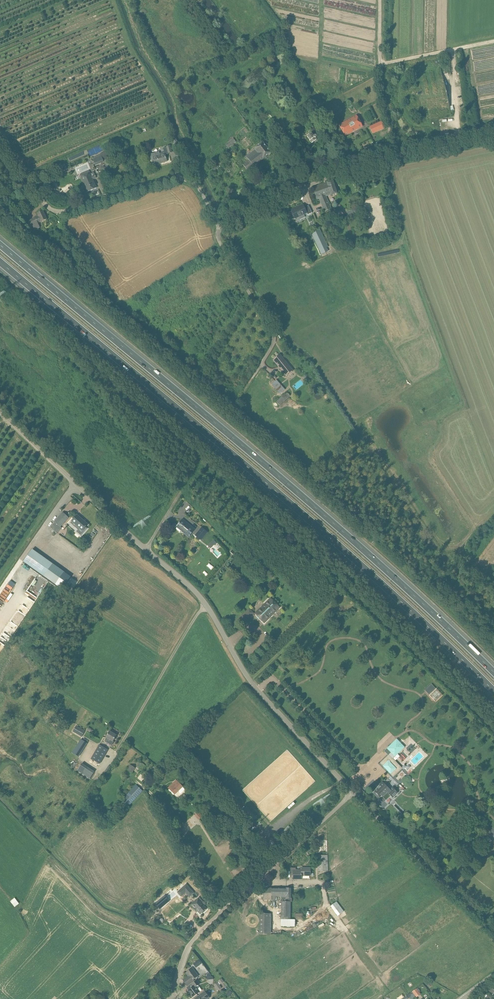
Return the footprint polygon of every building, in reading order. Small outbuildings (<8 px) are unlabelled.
[(363,126),(357,116),(339,126),(345,136),(363,126)] [(382,121),(370,127),(373,134),(385,128),(382,121)] [(317,139),(316,138),(317,137),(318,137),(318,136),(317,136),(314,131),(307,137),(310,140),(310,141),(312,143),(316,140),(317,139)] [(224,144),(227,148),(236,143),(233,138),(224,144)] [(260,154),(268,148),(263,142),(255,148),(255,150),(246,157),(249,160),(259,152),(260,154)] [(271,153),(268,149),(268,148),(260,154),(259,152),(249,160),(254,166),(271,153)] [(93,160),(96,166),(104,162),(104,161),(105,161),(106,160),(109,158),(107,156),(107,157),(106,155),(107,154),(106,151),(103,153),(100,154),(101,155),(101,156),(93,160)] [(159,152),(150,155),(152,160),(152,161),(152,163),(153,165),(155,164),(161,162),(161,163),(167,161),(166,157),(165,154),(160,155),(159,153),(159,152)] [(248,171),(254,166),(249,160),(243,165),(248,171)] [(64,171),(58,174),(60,179),(66,176),(64,171)] [(86,176),(81,178),(85,187),(87,192),(96,188),(93,179),(96,178),(95,175),(94,172),(91,174),(90,174),(86,176)] [(333,180),(313,188),(317,199),(320,198),(324,209),(323,209),(325,212),(332,209),(327,196),(331,194),(331,196),(338,194),(333,180)] [(289,213),(292,219),(294,219),(307,213),(308,215),(312,213),(309,206),(305,208),(303,205),(299,207),(299,208),(289,213)] [(345,210),(348,218),(364,213),(361,205),(345,210)] [(41,222),(42,222),(47,219),(43,211),(37,214),(39,217),(28,222),(30,228),(33,226),(35,230),(40,228),(38,223),(41,222)] [(320,229),(311,233),(320,252),(319,252),(321,255),(326,253),(329,251),(327,248),(328,247),(328,245),(326,242),(320,229)] [(293,371),(283,359),(280,355),(273,360),(286,376),(293,371)] [(277,380),(272,384),(280,394),(285,390),(277,380)] [(287,392),(277,402),(280,405),(290,396),(287,392)] [(62,528),(60,527),(68,518),(63,513),(54,522),(55,522),(50,527),(57,534),(62,528)] [(82,530),(86,526),(88,524),(83,520),(83,521),(77,515),(72,521),(82,530)] [(194,530),(186,523),(183,520),(180,523),(180,522),(179,523),(179,524),(178,526),(185,532),(184,533),(189,536),(194,530)] [(202,527),(195,535),(201,541),(208,532),(202,527)] [(213,539),(206,545),(209,548),(216,542),(213,539)] [(65,573),(32,550),(24,562),(56,585),(65,573)] [(258,559),(255,562),(264,570),(267,567),(258,559)] [(21,572),(24,574),(26,570),(19,566),(14,573),(18,576),(21,572)] [(264,623),(268,619),(279,607),(271,599),(259,610),(256,613),(264,623)] [(254,614),(250,609),(234,623),(238,628),(254,614)] [(85,731),(84,730),(76,726),(73,732),(82,737),(85,731)] [(111,745),(113,741),(116,735),(110,731),(106,737),(107,738),(105,741),(109,743),(111,745)] [(85,745),(88,741),(84,738),(81,742),(73,755),(78,757),(85,745)] [(396,740),(387,748),(391,753),(395,757),(405,747),(399,741),(397,739),(396,740)] [(108,750),(104,747),(99,745),(91,759),(100,764),(108,750)] [(389,755),(380,763),(392,776),(393,777),(394,777),(402,769),(403,768),(389,755)] [(90,779),(95,772),(82,764),(77,771),(90,779)] [(185,790),(177,780),(169,788),(175,795),(179,791),(181,794),(185,790)] [(375,792),(373,793),(378,799),(382,795),(386,799),(390,795),(393,798),(398,792),(393,787),(390,789),(386,785),(382,781),(373,790),(375,792)] [(136,785),(122,800),(129,807),(143,791),(136,785)] [(199,812),(195,816),(199,820),(203,816),(199,812)] [(289,826),(277,837),(282,841),(293,830),(289,826)] [(493,827),(486,835),(493,843),(493,842),(493,827)] [(262,844),(265,848),(270,853),(274,850),(265,841),(262,844)] [(328,855),(317,856),(318,871),(328,871),(328,855)] [(296,868),(290,868),(290,876),(293,876),(293,879),(302,879),(302,875),(310,876),(311,868),(302,868),(302,870),(296,870),(296,868)] [(186,884),(177,892),(181,896),(186,893),(190,897),(194,893),(186,884)] [(292,888),(271,888),(271,900),(276,900),(276,897),(282,897),(282,901),(281,901),(281,920),(290,920),(291,902),(292,888)] [(200,915),(206,909),(204,906),(206,905),(206,903),(204,902),(203,901),(199,897),(191,905),(194,909),(196,911),(197,912),(200,915)] [(14,898),(9,901),(14,907),(18,904),(14,898)] [(160,899),(154,904),(159,909),(165,904),(160,899)] [(331,906),(338,916),(344,912),(336,902),(331,906)] [(270,934),(270,913),(258,913),(257,934),(270,934)] [(199,976),(196,972),(193,968),(187,972),(190,975),(183,980),(187,986),(192,982),(192,981),(199,976)] [(198,987),(197,988),(196,987),(200,984),(197,980),(192,984),(194,987),(189,990),(190,992),(189,993),(192,997),(200,992),(202,990),(199,987),(199,988),(198,987)] [(412,992),(416,997),(420,994),(416,989),(412,992)] [(210,998),(205,991),(198,996),(200,998),(208,998),(210,998)]
